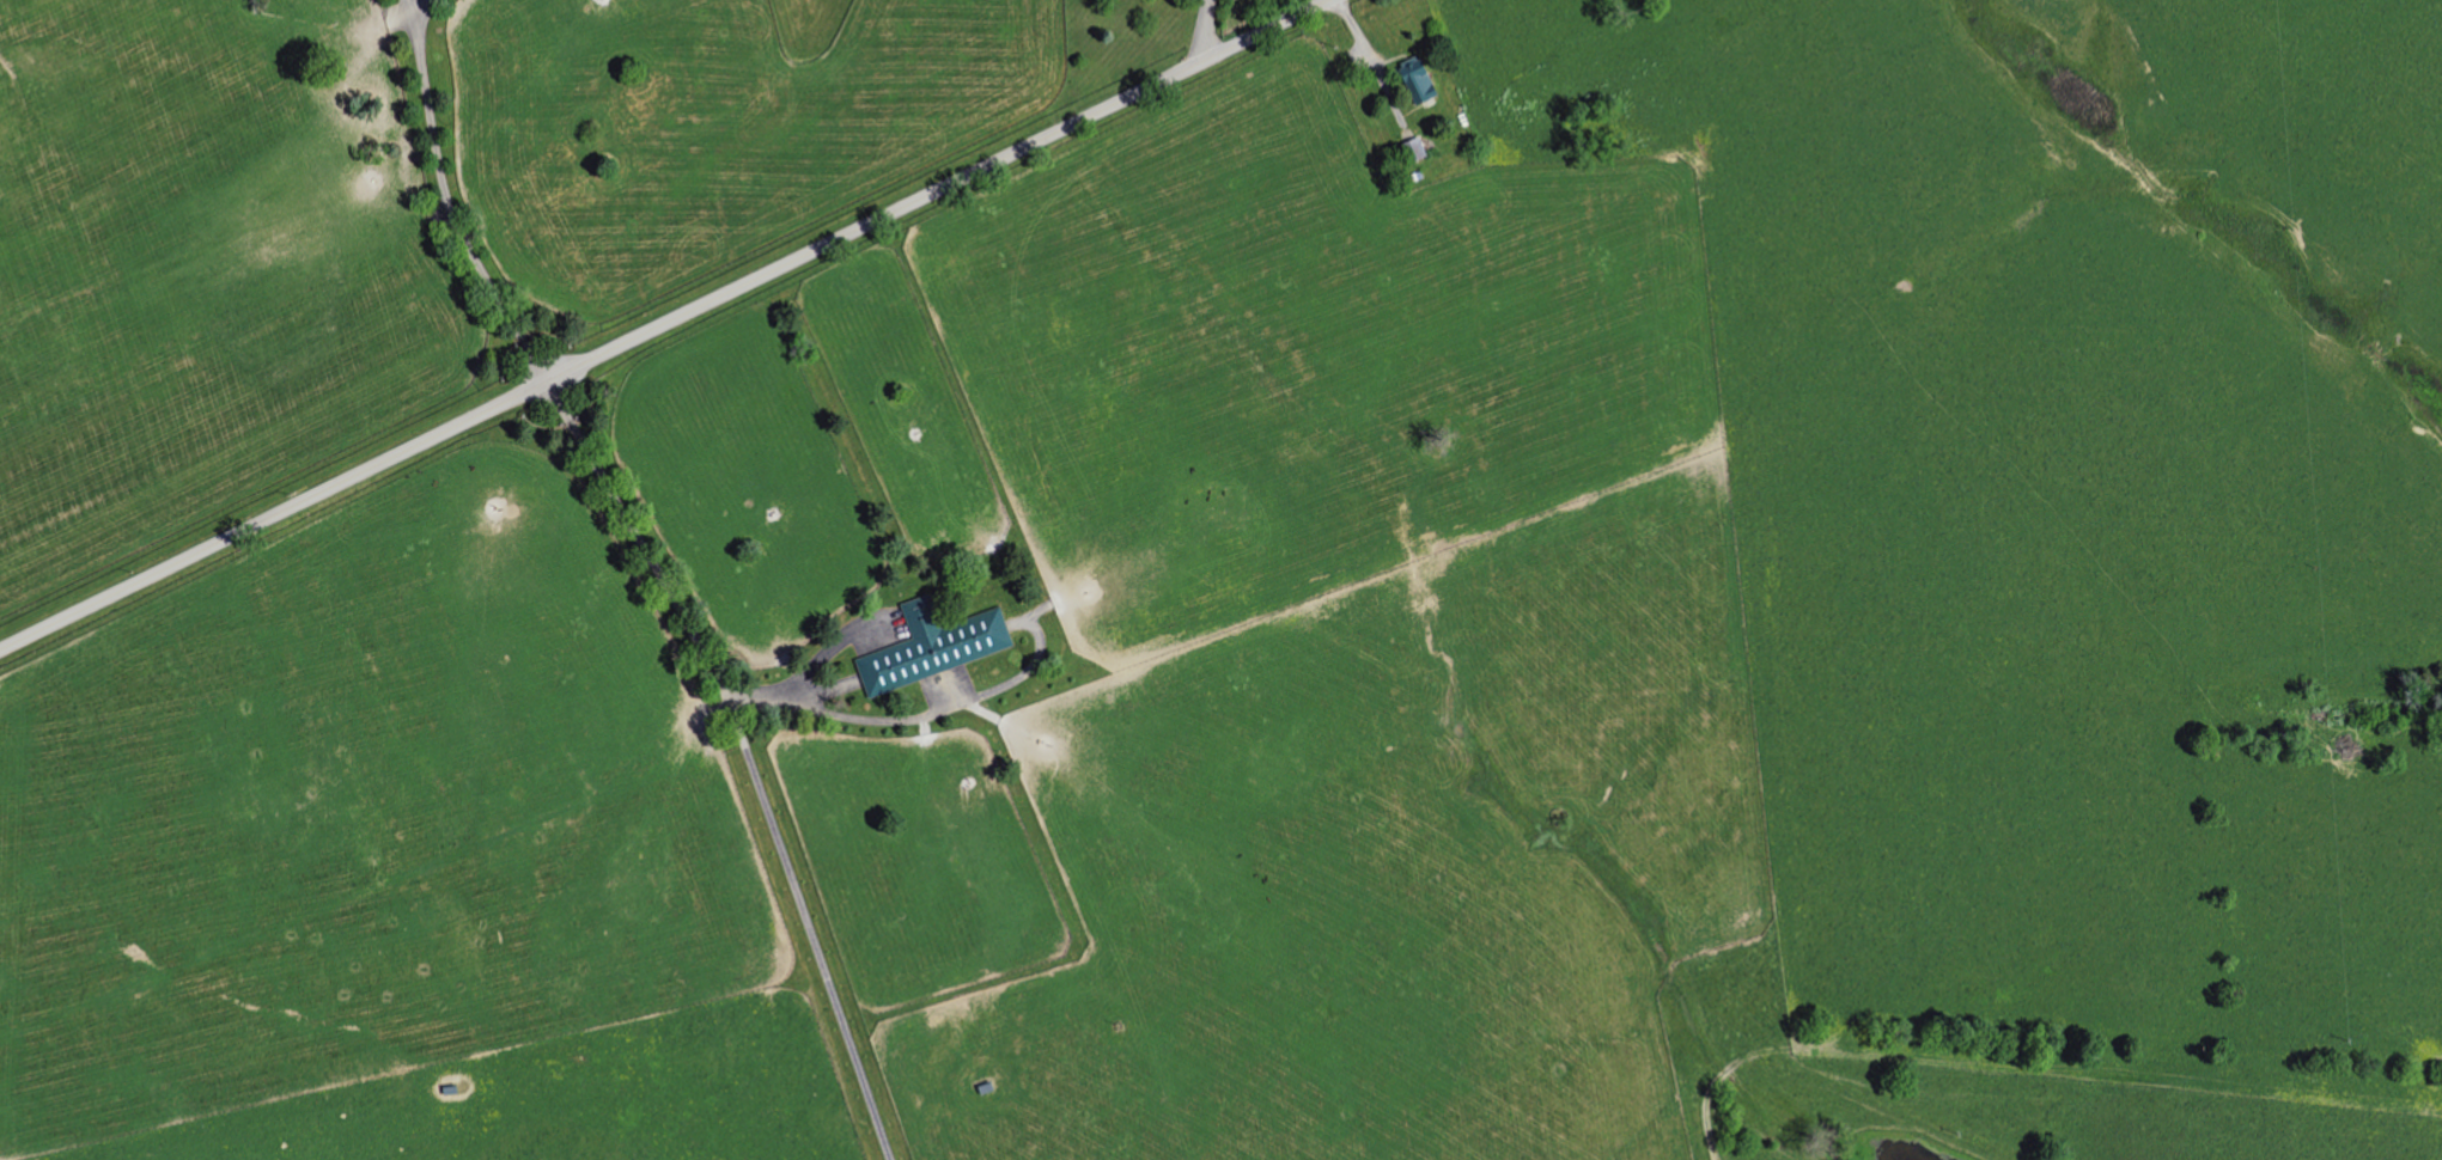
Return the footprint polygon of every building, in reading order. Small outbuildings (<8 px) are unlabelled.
[(1407,143),(1410,163),(1430,159),(1426,140),(1407,143)] [(1019,650),(1005,608),(984,614),(986,621),(947,633),(935,594),(904,604),(916,641),(859,659),(871,696),(1019,650)]
